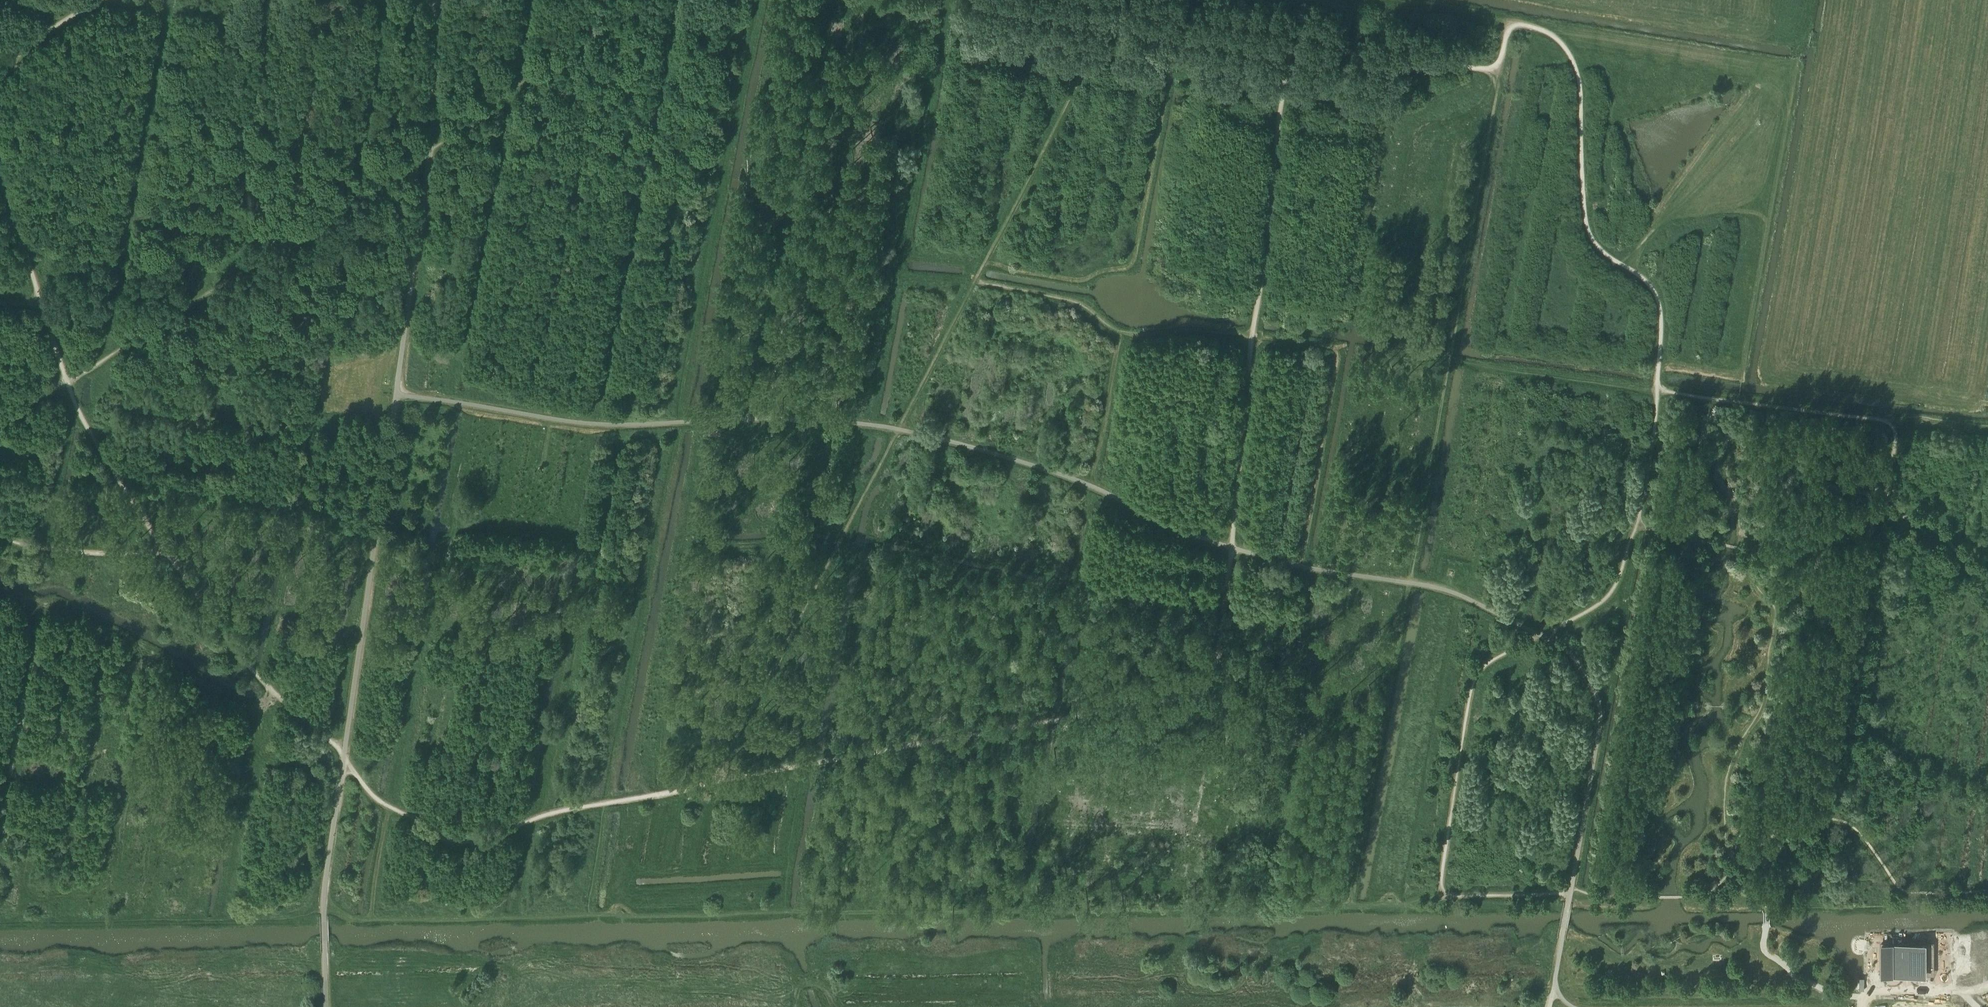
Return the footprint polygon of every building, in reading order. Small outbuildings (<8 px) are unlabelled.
[(1932,943),(1881,943),(1881,973),(1932,973),(1932,943)]
